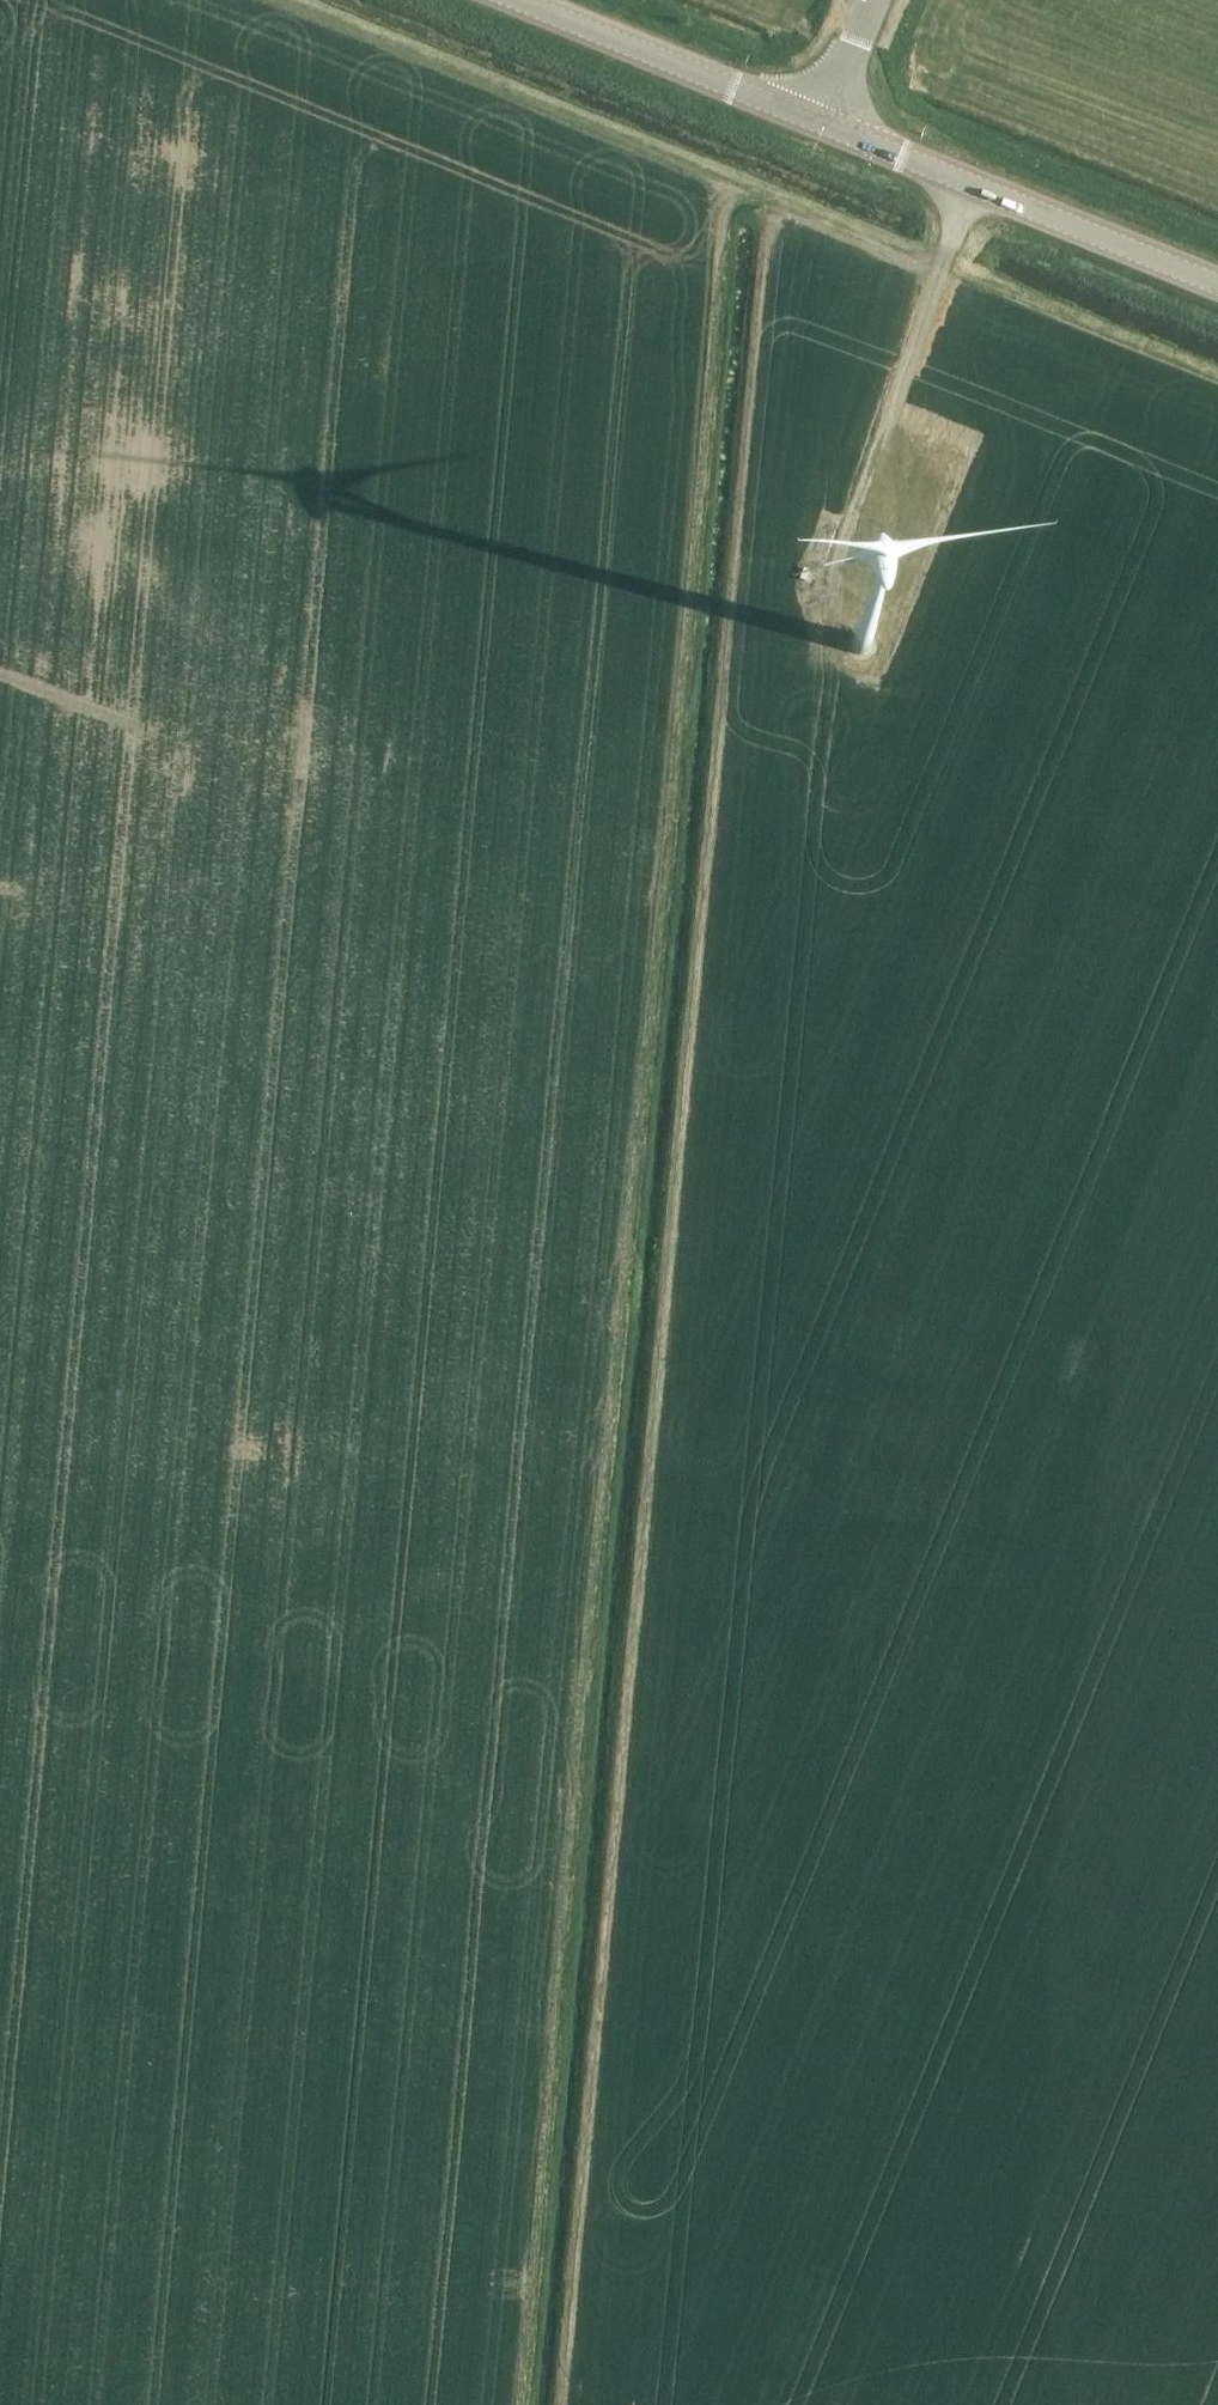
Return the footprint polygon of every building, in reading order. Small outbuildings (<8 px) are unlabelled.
[(872,645),(872,644),(872,643),(872,642),(871,641),(871,640),(870,639),(870,638),(869,638),(868,637),(867,637),(867,636),(866,636),(865,636),(865,635),(864,635),(863,635),(862,635),(861,635),(860,635),(859,636),(858,636),(857,636),(857,637),(856,637),(855,638),(854,639),(854,640),(853,640),(853,641),(852,642),(852,643),(852,644),(852,645),(852,646),(852,647),(852,648),(852,649),(853,650),(853,651),(854,651),(854,652),(855,653),(856,654),(857,654),(857,655),(858,655),(859,655),(860,656),(861,656),(862,656),(863,656),(864,656),(864,655),(865,655),(866,655),(867,655),(867,654),(868,654),(869,653),(870,652),(870,651),(871,651),(871,650),(872,649),(872,648),(872,647),(872,646),(872,645)]
